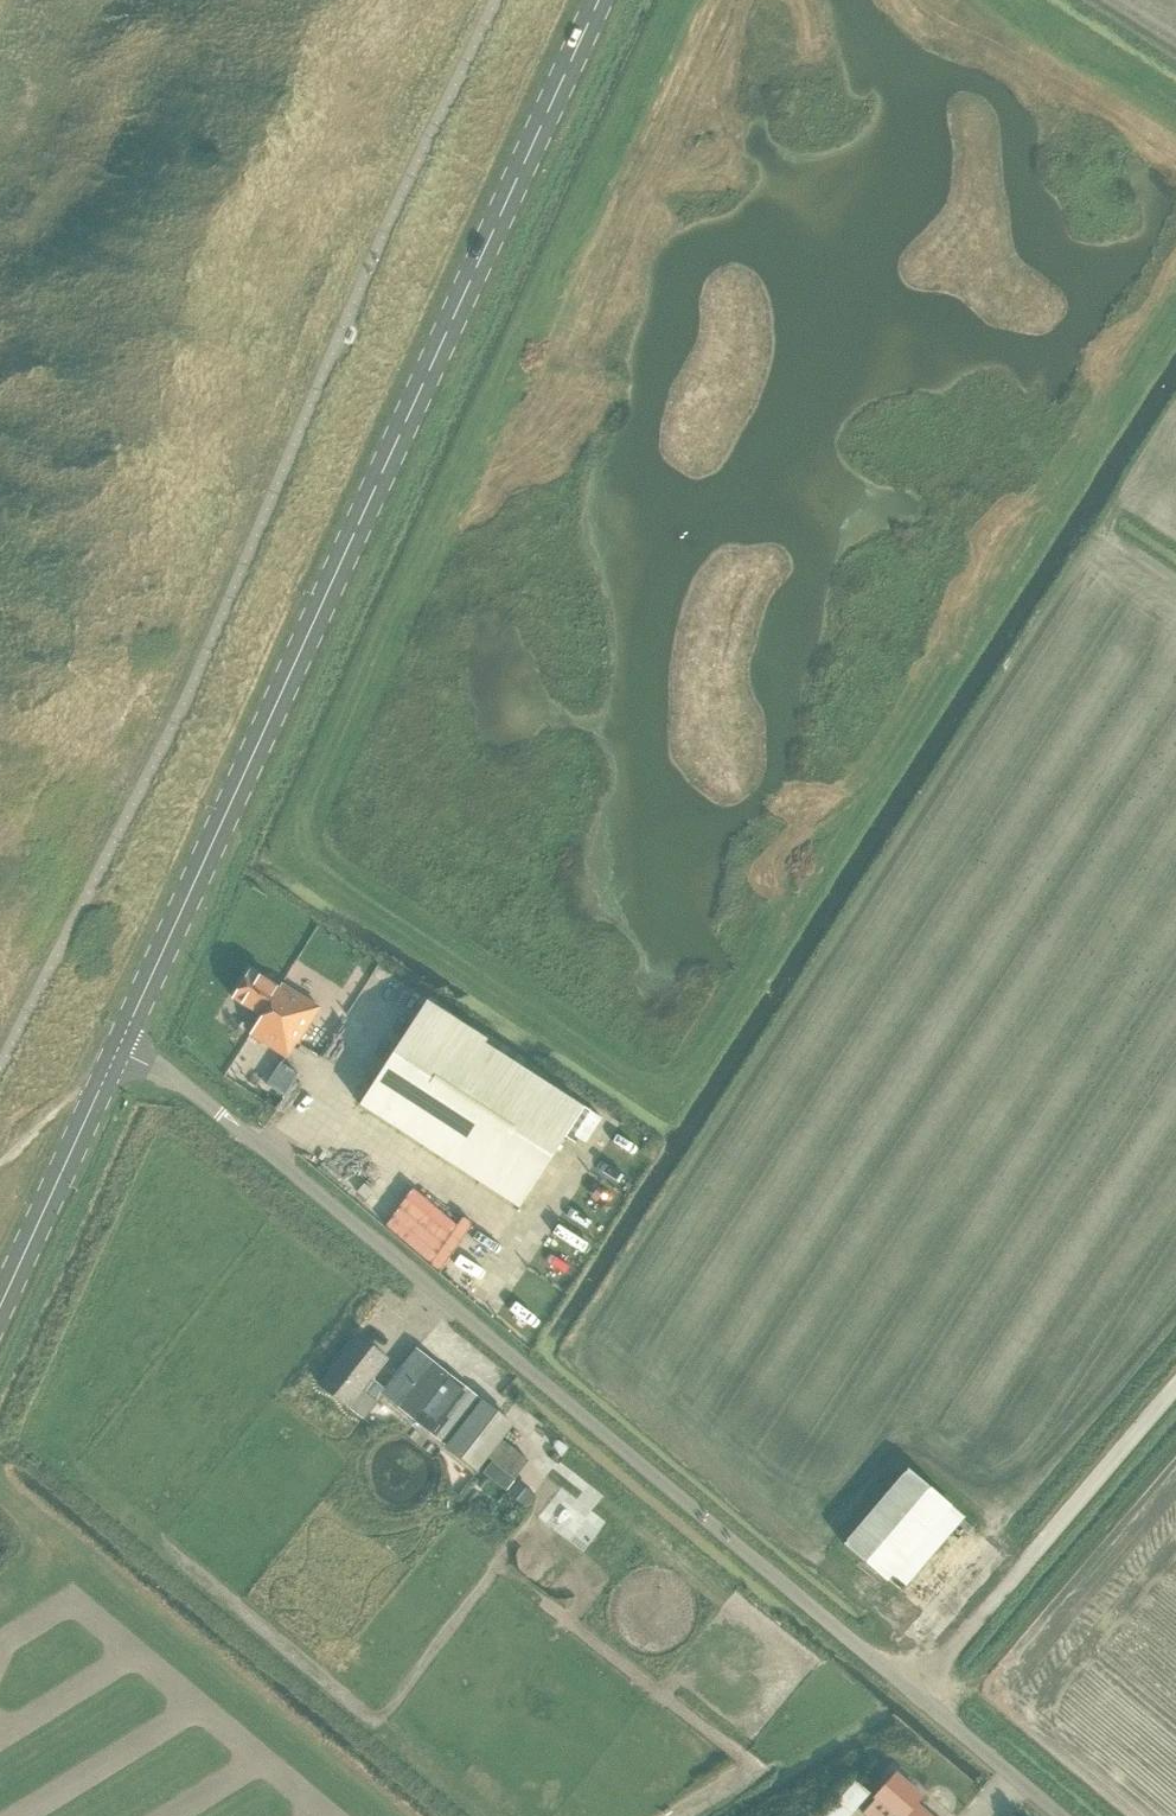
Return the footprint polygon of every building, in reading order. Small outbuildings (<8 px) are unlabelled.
[(279,988),(249,970),(231,1000),(260,1018),(248,1036),(286,1059),(296,1044),(298,1046),(320,1009),(281,984),(279,988)] [(424,1008),(359,1107),(517,1211),(569,1133),(583,1112),(424,1008)] [(280,1064),(266,1084),(283,1095),(297,1075),(280,1064)] [(583,1112),(569,1133),(585,1144),(599,1123),(583,1112)] [(319,1386),(363,1420),(382,1397),(477,1472),(514,1426),(415,1349),(384,1389),(370,1379),(386,1360),(356,1337),(319,1386)] [(493,1463),(484,1474),(507,1492),(516,1481),(493,1463)] [(950,1507),(906,1470),(843,1544),(886,1583),(950,1507)] [(921,1799),(895,1776),(875,1799),(877,1801),(863,1815),(926,1815),(915,1806),(921,1799)]
